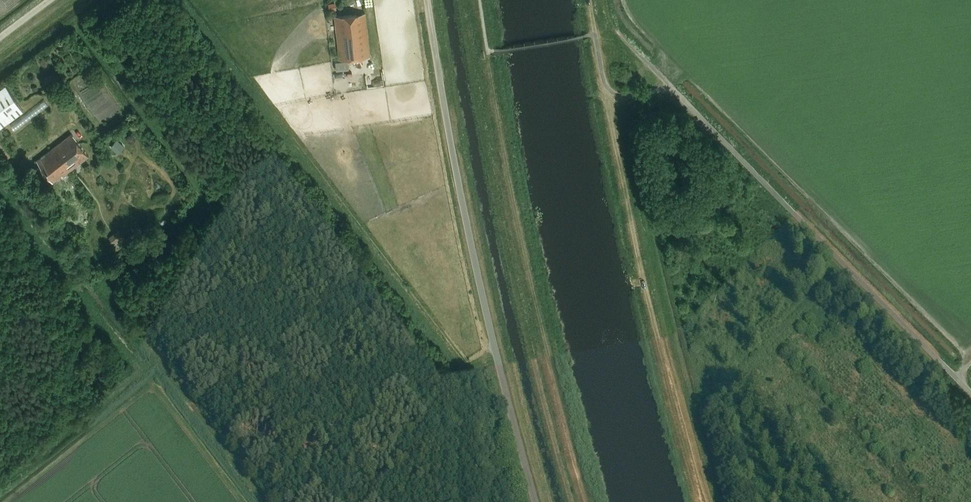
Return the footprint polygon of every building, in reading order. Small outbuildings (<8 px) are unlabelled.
[(339,60),(370,57),(364,13),(334,16),(339,60)] [(22,111),(4,86),(0,89),(0,127),(22,111)] [(62,177),(89,157),(72,134),(37,161),(52,182),(61,176),(62,177)] [(119,139),(113,146),(121,153),(127,145),(119,139)] [(118,230),(109,238),(114,244),(123,236),(118,230)]
